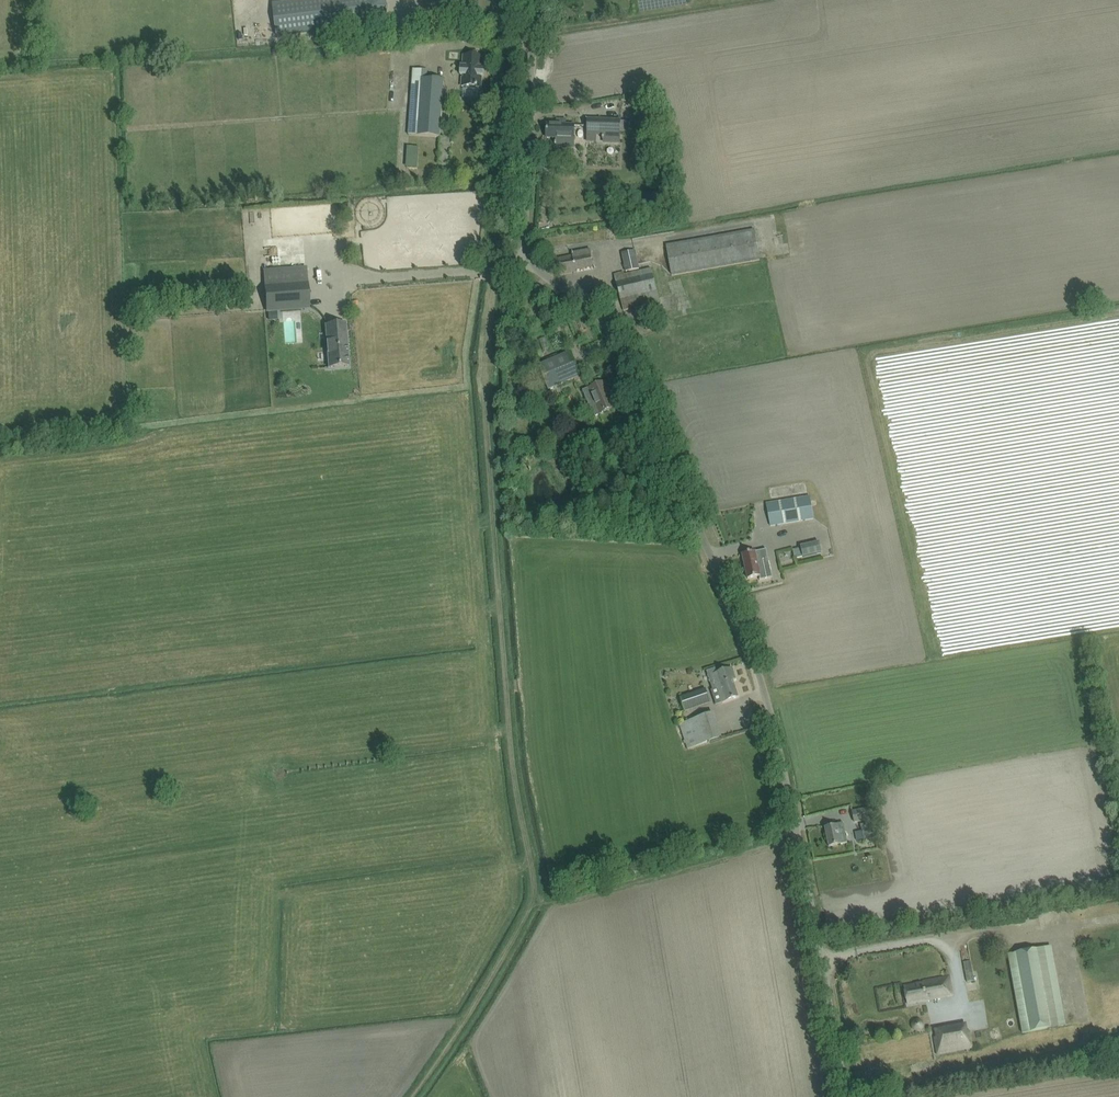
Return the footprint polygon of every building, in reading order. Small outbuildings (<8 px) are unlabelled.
[(483,57),(477,57),(478,52),(470,51),(470,56),(463,56),(463,64),(464,65),(464,67),(461,66),(460,75),(464,75),(463,77),(462,77),(461,86),(467,86),(467,90),(475,90),(475,87),(481,87),(482,76),(483,77),(484,68),(482,68),(483,57)] [(413,70),(408,135),(440,137),(444,80),(427,79),(428,70),(413,70)] [(588,120),(587,133),(620,134),(620,121),(588,120)] [(547,138),(556,138),(556,142),(555,142),(555,144),(556,144),(556,147),(574,148),(574,126),(547,125),(547,138)] [(410,150),(411,170),(422,170),(421,149),(410,150)] [(351,211),(352,206),(349,202),(344,204),(343,209),(351,211)] [(666,246),(672,276),(760,260),(754,230),(666,246)] [(791,257),(791,248),(780,249),(780,257),(791,257)] [(594,249),(572,253),(572,256),(556,259),(560,275),(580,270),(580,269),(597,266),(594,249)] [(622,254),(626,273),(639,270),(635,251),(622,254)] [(266,285),(306,282),(305,267),(265,270),(266,285)] [(615,277),(623,310),(660,301),(651,268),(615,277)] [(306,282),(266,285),(268,311),(308,308),(306,282)] [(596,289),(603,306),(611,303),(606,290),(605,291),(602,286),(596,289)] [(328,368),(349,366),(346,324),(325,326),(328,368)] [(538,366),(548,390),(581,376),(570,352),(538,366)] [(587,400),(589,399),(592,405),(590,405),(595,416),(614,407),(610,397),(609,397),(606,392),(609,391),(605,383),(584,392),(587,400)] [(813,518),(809,495),(766,504),(771,526),(813,518)] [(801,547),(803,557),(821,553),(819,543),(801,547)] [(748,579),(759,576),(760,579),(759,580),(760,580),(772,577),(766,549),(765,549),(765,550),(755,552),(742,554),(748,579)] [(787,571),(789,580),(801,577),(799,568),(787,571)] [(717,673),(715,668),(706,671),(713,690),(718,688),(723,702),(738,697),(732,680),(735,679),(732,669),(717,673)] [(680,697),(685,711),(710,702),(705,689),(680,697)] [(679,724),(687,747),(707,740),(699,717),(679,724)] [(852,811),(854,822),(870,819),(868,808),(852,811)] [(875,822),(860,825),(863,840),(878,837),(875,822)] [(847,843),(846,835),(844,825),(837,827),(837,826),(825,828),(829,847),(841,844),(847,843)] [(1046,915),(1048,929),(1058,928),(1056,913),(1046,915)] [(1066,1026),(1052,946),(1008,954),(1022,1034),(1066,1026)] [(970,985),(977,984),(976,965),(968,965),(970,985)] [(952,996),(949,977),(923,981),(923,983),(904,987),(907,1004),(952,996)] [(973,991),(974,1002),(984,1001),(983,990),(973,991)] [(935,1038),(937,1054),(972,1048),(969,1031),(965,1032),(964,1025),(941,1029),(943,1036),(935,1038)]
